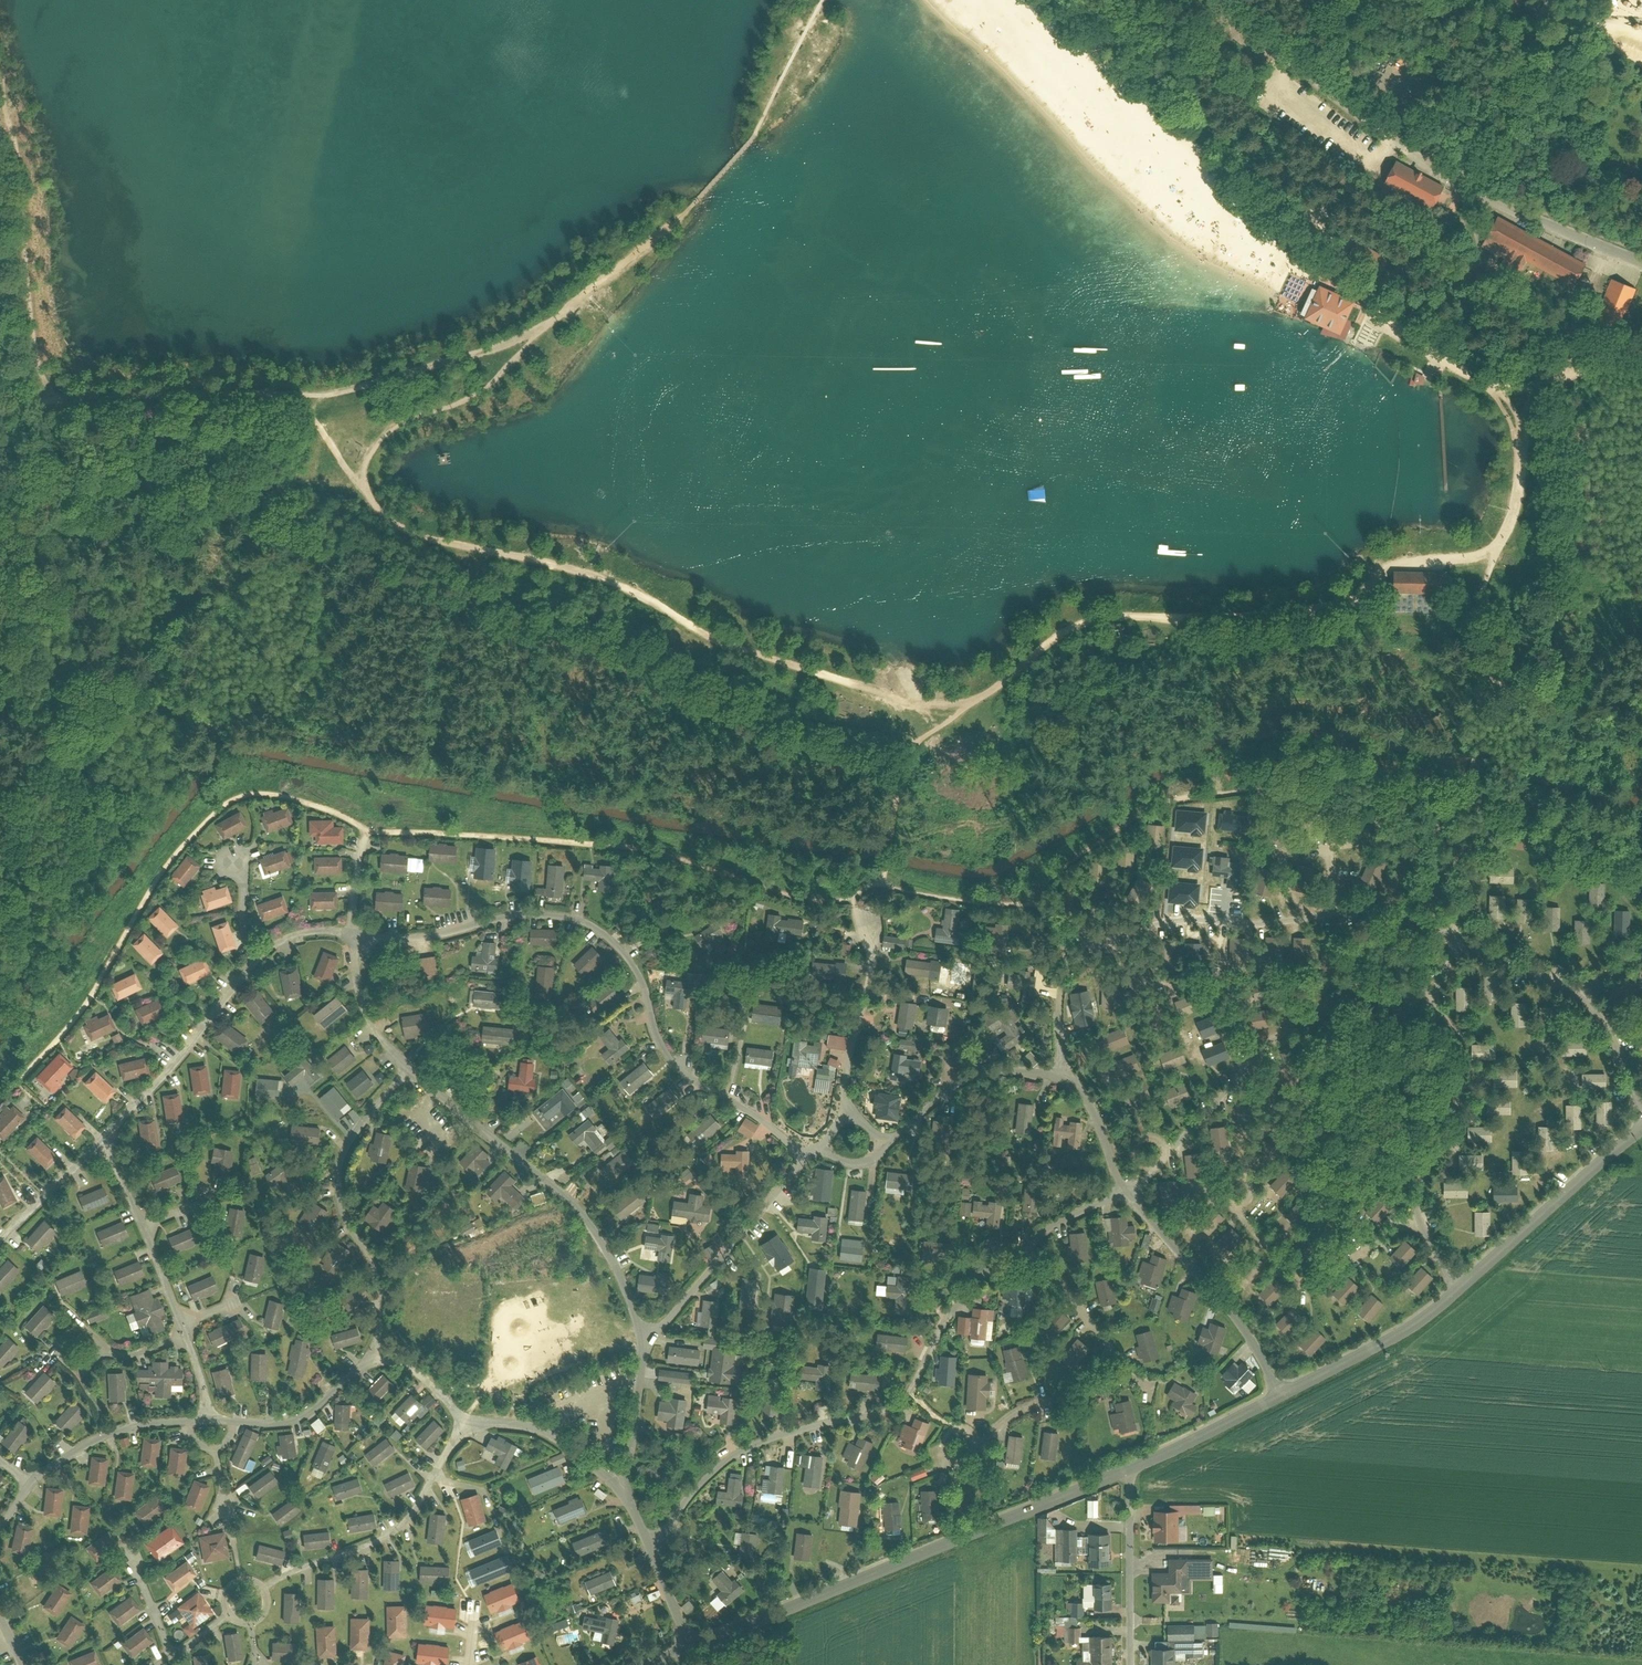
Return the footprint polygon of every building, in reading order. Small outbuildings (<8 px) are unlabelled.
[(1441,191),(1394,164),(1382,185),(1429,212),(1441,191)] [(1579,260),(1488,212),(1472,242),(1508,262),(1513,252),(1568,281),(1579,260)] [(1615,315),(1626,283),(1602,274),(1590,306),(1615,315)] [(1319,288),(1306,321),(1344,336),(1357,303),(1319,288)] [(1434,596),(1435,574),(1385,572),(1384,594),(1434,596)] [(1244,812),(1218,809),(1216,826),(1242,829),(1244,812)] [(288,810),(259,818),(264,833),(292,824),(288,810)] [(228,839),(250,830),(243,814),(221,823),(228,839)] [(334,818),(310,820),(312,837),(333,837),(334,845),(347,845),(346,826),(335,827),(334,818)] [(1164,824),(1146,823),(1144,850),(1162,850),(1164,824)] [(1133,867),(1134,847),(1118,847),(1117,866),(1133,867)] [(455,851),(427,849),(425,870),(453,872),(455,851)] [(261,858),(266,875),(292,867),(287,850),(261,858)] [(1237,885),(1240,856),(1209,853),(1207,872),(1227,874),(1226,883),(1237,885)] [(411,858),(382,856),(381,871),(410,873),(411,858)] [(1190,886),(1192,858),(1176,856),(1174,884),(1190,886)] [(1408,885),(1417,862),(1401,856),(1392,879),(1408,885)] [(345,857),(314,857),(314,874),(344,875),(345,857)] [(1376,885),(1385,862),(1371,857),(1363,880),(1376,885)] [(181,891),(202,872),(189,858),(168,877),(181,891)] [(495,860),(478,858),(476,881),(493,882),(495,860)] [(530,862),(510,861),(509,883),(529,884),(530,862)] [(1107,885),(1105,864),(1091,865),(1093,886),(1107,885)] [(568,867),(550,866),(547,898),(565,898),(568,867)] [(594,892),(612,892),(613,867),(595,866),(594,892)] [(1290,891),(1307,895),(1314,871),(1297,867),(1290,891)] [(1515,884),(1515,867),(1489,867),(1489,882),(1489,884),(1515,884)] [(1276,871),(1260,868),(1256,893),(1272,896),(1276,871)] [(1443,897),(1452,875),(1439,869),(1429,891),(1443,897)] [(1156,888),(1137,878),(1128,893),(1147,903),(1156,888)] [(1588,884),(1588,905),(1604,905),(1604,884),(1588,884)] [(453,888),(425,886),(423,907),(451,909),(453,888)] [(208,911),(232,903),(227,888),(203,896),(208,911)] [(337,894),(314,894),(314,910),(337,909),(337,894)] [(405,894),(375,894),(375,912),(404,912),(405,894)] [(1506,895),(1488,895),(1488,919),(1506,919),(1506,895)] [(284,897),(258,907),(263,922),(290,912),(284,897)] [(1534,898),(1517,898),(1517,924),(1534,924),(1534,898)] [(1560,907),(1543,907),(1543,932),(1561,932),(1560,907)] [(955,941),(958,911),(941,909),(938,939),(955,941)] [(1630,934),(1629,911),(1613,911),(1613,934),(1630,934)] [(160,912),(149,924),(166,939),(177,927),(160,912)] [(807,922),(774,918),(772,935),(804,939),(807,922)] [(1590,921),(1574,921),(1574,946),(1590,946),(1590,921)] [(234,942),(228,925),(211,931),(218,948),(234,942)] [(721,928),(696,938),(702,952),(712,948),(716,959),(727,954),(722,942),(726,940),(721,928)] [(558,930),(534,929),(533,942),(558,942),(558,930)] [(906,939),(884,935),(881,951),(902,955),(906,939)] [(1366,957),(1367,935),(1351,935),(1350,956),(1366,957)] [(157,953),(147,937),(132,948),(142,963),(157,953)] [(1282,937),(1266,937),(1266,958),(1282,958),(1282,937)] [(1246,961),(1246,938),(1230,938),(1229,961),(1246,961)] [(1309,938),(1293,938),(1293,959),(1309,959),(1309,938)] [(1139,958),(1140,943),(1124,942),(1123,957),(1139,958)] [(1202,943),(1185,942),(1185,964),(1201,964),(1202,943)] [(1173,964),(1173,943),(1157,943),(1157,963),(1173,964)] [(1337,945),(1323,944),(1323,970),(1336,971),(1337,945)] [(1426,973),(1441,954),(1428,944),(1413,964),(1426,973)] [(573,968),(586,981),(602,965),(589,952),(573,968)] [(341,960),(325,953),(315,976),(331,982),(341,960)] [(499,955),(473,955),(473,976),(498,977),(499,955)] [(203,958),(181,970),(190,986),(212,974),(203,958)] [(855,962),(823,958),(821,974),(853,978),(855,962)] [(942,963),(907,960),(906,974),(929,977),(928,980),(940,981),(942,963)] [(967,987),(970,963),(953,961),(950,985),(967,987)] [(557,967),(538,965),(536,988),(554,990),(557,967)] [(300,970),(281,975),(288,1002),(306,997),(300,970)] [(1020,974),(1010,973),(1007,988),(1034,992),(1036,976),(1030,976),(1030,972),(1021,971),(1020,974)] [(1144,993),(1142,972),(1130,973),(1132,994),(1144,993)] [(117,1001),(141,991),(135,976),(111,986),(117,1001)] [(1498,976),(1483,976),(1483,1001),(1497,1001),(1497,998),(1498,976)] [(694,983),(667,980),(665,995),(676,997),(675,1008),(687,1010),(688,996),(692,997),(694,983)] [(1275,980),(1252,985),(1255,1000),(1278,996),(1275,980)] [(1117,1008),(1119,985),(1103,984),(1102,1007),(1117,1008)] [(1471,988),(1456,988),(1456,1012),(1471,1012),(1471,988)] [(1089,990),(1068,994),(1075,1026),(1096,1021),(1089,990)] [(595,1008),(608,1021),(625,1004),(612,991),(595,1008)] [(260,992),(246,1002),(261,1024),(276,1014),(260,992)] [(836,1028),(842,996),(826,993),(820,1025),(836,1028)] [(1180,1017),(1202,1010),(1196,993),(1175,1001),(1180,1017)] [(347,1011),(337,998),(314,1016),(324,1029),(347,1011)] [(464,1013),(496,1016),(498,1000),(465,998),(464,1013)] [(159,999),(139,1009),(146,1023),(166,1013),(159,999)] [(912,1034),(916,1005),(888,1002),(885,1031),(912,1034)] [(1525,1002),(1510,1003),(1510,1024),(1511,1027),(1526,1027),(1525,1002)] [(1370,1004),(1355,1003),(1354,1026),(1369,1027),(1370,1004)] [(781,1026),(783,1007),(755,1004),(753,1023),(781,1026)] [(1406,1007),(1392,1006),(1390,1031),(1404,1032),(1406,1007)] [(950,1008),(929,1007),(927,1027),(948,1030),(950,1008)] [(1250,1030),(1275,1024),(1271,1008),(1246,1013),(1250,1030)] [(1553,1008),(1538,1008),(1538,1032),(1553,1032),(1553,1029),(1553,1008)] [(106,1014),(81,1026),(88,1041),(113,1029),(106,1014)] [(428,1014),(403,1017),(405,1037),(431,1034),(428,1014)] [(1197,1022),(1203,1038),(1223,1029),(1217,1014),(1197,1022)] [(1000,1017),(978,1037),(995,1056),(1017,1037),(1000,1017)] [(249,1041),(225,1022),(212,1038),(236,1056),(249,1041)] [(1331,1023),(1315,1029),(1324,1051),(1339,1045),(1331,1023)] [(481,1041),(512,1048),(516,1033),(484,1026),(481,1041)] [(731,1032),(704,1029),(702,1046),(729,1049),(731,1032)] [(1124,1029),(1105,1037),(1111,1052),(1131,1044),(1124,1029)] [(611,1068),(631,1051),(621,1039),(613,1045),(603,1032),(596,1038),(607,1051),(601,1056),(611,1068)] [(831,1033),(830,1046),(846,1048),(847,1035),(831,1033)] [(790,1063),(818,1067),(822,1044),(793,1039),(790,1063)] [(1586,1058),(1585,1040),(1563,1040),(1560,1041),(1560,1058),(1586,1058)] [(356,1058),(344,1044),(327,1059),(339,1072),(356,1058)] [(1221,1044),(1202,1051),(1209,1069),(1228,1062),(1221,1044)] [(1495,1060),(1495,1044),(1471,1045),(1471,1060),(1495,1060)] [(1296,1045),(1281,1051),(1289,1072),(1304,1067),(1296,1045)] [(1180,1046),(1160,1054),(1166,1071),(1187,1063),(1180,1046)] [(748,1048),(746,1066),(773,1068),(774,1050),(748,1048)] [(893,1053),(890,1079),(903,1083),(905,1074),(922,1076),(922,1059),(893,1053)] [(1134,1054),(1114,1061),(1120,1077),(1140,1069),(1134,1054)] [(36,1078),(49,1091),(71,1068),(58,1056),(36,1078)] [(322,1077),(305,1056),(294,1065),(297,1068),(285,1077),(293,1087),(305,1078),(311,1086),(322,1077)] [(818,1090),(831,1091),(832,1079),(836,1079),(837,1066),(843,1067),(843,1057),(831,1057),(831,1063),(825,1063),(825,1068),(819,1068),(818,1090)] [(147,1060),(119,1066),(123,1081),(150,1076),(147,1060)] [(535,1093),(537,1063),(522,1062),(521,1078),(509,1077),(508,1092),(535,1093)] [(655,1075),(645,1062),(619,1082),(629,1094),(655,1075)] [(206,1067),(189,1069),(193,1095),(211,1093),(206,1067)] [(373,1081),(362,1067),(344,1082),(356,1095),(373,1081)] [(242,1073),(226,1071),(222,1099),(238,1101),(242,1073)] [(1493,1089),(1517,1088),(1517,1072),(1493,1073),(1493,1089)] [(85,1084),(104,1103),(115,1092),(96,1073),(85,1084)] [(1605,1074),(1581,1074),(1581,1091),(1605,1090),(1605,1074)] [(284,1081),(258,1079),(256,1099),(282,1101),(284,1081)] [(1143,1080),(1123,1087),(1130,1105),(1149,1098),(1143,1080)] [(1191,1098),(1184,1081),(1163,1090),(1170,1107),(1191,1098)] [(351,1106),(333,1085),(320,1096),(337,1117),(351,1106)] [(566,1087),(540,1107),(552,1123),(578,1103),(566,1087)] [(675,1101),(666,1088),(640,1108),(650,1121),(675,1101)] [(902,1096),(874,1093),(873,1107),(876,1108),(875,1118),(899,1121),(902,1096)] [(180,1095),(164,1098),(168,1124),(184,1121),(180,1095)] [(1486,1116),(1509,1116),(1509,1100),(1486,1100),(1486,1116)] [(1033,1103),(1018,1102),(1014,1131),(1030,1132),(1033,1103)] [(1612,1102),(1595,1102),(1595,1127),(1613,1126),(1612,1102)] [(8,1105),(0,1114),(0,1133),(6,1138),(23,1117),(8,1105)] [(1582,1105),(1564,1105),(1564,1129),(1581,1129),(1582,1105)] [(57,1120),(76,1139),(87,1128),(67,1109),(57,1120)] [(722,1125),(712,1112),(687,1132),(697,1144),(722,1125)] [(740,1131),(755,1137),(762,1122),(747,1116),(740,1131)] [(1077,1122),(1049,1119),(1046,1148),(1074,1152),(1077,1122)] [(598,1130),(589,1120),(568,1137),(577,1147),(585,1141),(594,1152),(604,1144),(595,1133),(598,1130)] [(157,1123),(137,1126),(140,1146),(160,1143),(157,1123)] [(952,1124),(938,1123),(935,1150),(949,1151),(952,1124)] [(322,1129),(292,1126),(290,1143),(320,1146),(322,1129)] [(1227,1126),(1209,1128),(1212,1151),(1230,1149),(1227,1126)] [(1490,1126),(1466,1127),(1467,1144),(1490,1144),(1490,1126)] [(1559,1127),(1537,1127),(1537,1152),(1559,1152),(1559,1127)] [(396,1138),(376,1133),(369,1161),(389,1166),(396,1138)] [(1286,1144),(1275,1133),(1259,1150),(1271,1161),(1286,1144)] [(58,1157),(36,1138),(25,1151),(46,1170),(58,1157)] [(476,1183),(499,1162),(478,1145),(460,1165),(476,1183)] [(212,1174),(228,1178),(234,1152),(218,1148),(212,1174)] [(601,1167),(611,1182),(636,1166),(626,1151),(601,1167)] [(1529,1151),(1510,1151),(1509,1175),(1528,1176),(1529,1151)] [(1200,1153),(1183,1154),(1184,1176),(1202,1175),(1200,1153)] [(741,1171),(739,1154),(715,1156),(716,1174),(741,1171)] [(1483,1169),(1482,1155),(1458,1155),(1459,1170),(1483,1169)] [(289,1160),(264,1177),(271,1188),(281,1181),(289,1192),(300,1185),(292,1174),(297,1171),(289,1160)] [(423,1166),(410,1163),(402,1194),(415,1197),(418,1184),(429,1187),(432,1175),(422,1173),(423,1166)] [(155,1192),(181,1182),(175,1166),(149,1176),(155,1192)] [(514,1180),(502,1169),(482,1189),(494,1202),(500,1195),(514,1207),(524,1200),(511,1185),(514,1180)] [(818,1169),(813,1199),(830,1202),(834,1171),(818,1169)] [(1298,1181),(1286,1170),(1270,1187),(1282,1197),(1298,1181)] [(883,1188),(911,1190),(913,1175),(885,1173),(883,1188)] [(0,1180),(0,1204),(13,1198),(4,1178),(0,1180)] [(1178,1179),(1161,1180),(1162,1202),(1179,1201),(1178,1179)] [(1037,1185),(1027,1183),(1024,1198),(1034,1199),(1033,1205),(1051,1208),(1056,1185),(1038,1182),(1037,1185)] [(1443,1182),(1442,1198),(1467,1199),(1467,1182),(1443,1182)] [(110,1203),(103,1187),(80,1198),(87,1214),(110,1203)] [(1492,1187),(1493,1203),(1518,1202),(1518,1187),(1492,1187)] [(638,1189),(614,1207),(624,1219),(647,1201),(638,1189)] [(863,1223),(867,1193),(850,1191),(847,1221),(863,1223)] [(690,1202),(676,1200),(673,1217),(710,1222),(713,1205),(702,1204),(703,1195),(691,1193),(690,1202)] [(1377,1223),(1392,1206),(1381,1196),(1365,1212),(1377,1223)] [(984,1203),(974,1201),(971,1215),(981,1217),(980,1222),(999,1226),(1003,1203),(985,1199),(984,1203)] [(1313,1209),(1301,1199),(1286,1216),(1298,1227),(1313,1209)] [(398,1214),(386,1203),(369,1224),(381,1234),(398,1214)] [(316,1237),(330,1214),(317,1206),(302,1228),(316,1237)] [(248,1212),(229,1208),(224,1235),(242,1239),(248,1212)] [(1223,1220),(1211,1209),(1196,1226),(1208,1237),(1223,1220)] [(1491,1213),(1474,1212),(1473,1237),(1491,1237),(1491,1213)] [(826,1240),(828,1218),(812,1217),(809,1238),(826,1240)] [(1128,1217),(1102,1219),(1102,1233),(1108,1232),(1109,1248),(1129,1246),(1129,1240),(1135,1240),(1134,1226),(1128,1226),(1128,1217)] [(131,1240),(121,1221),(98,1231),(106,1248),(131,1240)] [(45,1222),(26,1243),(37,1253),(57,1233),(45,1222)] [(195,1228),(169,1240),(175,1255),(201,1243),(195,1228)] [(1242,1240),(1232,1228),(1213,1245),(1224,1256),(1242,1240)] [(1325,1240),(1313,1229),(1298,1247),(1310,1257),(1325,1240)] [(675,1236),(648,1232),(646,1248),(660,1250),(658,1259),(672,1261),(675,1236)] [(1087,1233),(1067,1236),(1070,1264),(1090,1261),(1087,1233)] [(863,1239),(842,1238),(840,1260),(861,1261),(863,1239)] [(791,1258),(779,1240),(765,1248),(777,1267),(791,1258)] [(945,1260),(948,1243),(923,1240),(921,1257),(945,1260)] [(1417,1253),(1403,1240),(1388,1256),(1402,1269),(1417,1253)] [(339,1276),(351,1252),(335,1243),(322,1267),(339,1276)] [(1170,1260),(1150,1253),(1140,1281),(1159,1288),(1170,1260)] [(245,1281),(260,1283),(265,1258),(249,1255),(245,1281)] [(8,1260),(0,1269),(0,1291),(19,1271),(8,1260)] [(140,1263),(114,1273),(121,1290),(146,1279),(140,1263)] [(1434,1280),(1420,1267),(1404,1285),(1419,1298),(1434,1280)] [(82,1268),(56,1278),(64,1297),(89,1287),(82,1268)] [(826,1272),(811,1270),(807,1303),(822,1305),(826,1272)] [(658,1275),(645,1273),(642,1291),(667,1295),(670,1274),(658,1272),(658,1275)] [(214,1276),(188,1286),(195,1301),(220,1291),(214,1276)] [(888,1311),(908,1313),(911,1278),(891,1276),(890,1289),(887,1289),(885,1303),(889,1304),(888,1311)] [(1346,1304),(1360,1286),(1348,1276),(1333,1293),(1346,1304)] [(755,1310),(758,1280),(741,1278),(738,1308),(755,1310)] [(1024,1280),(1007,1278),(1004,1303),(1021,1305),(1024,1280)] [(1111,1279),(1094,1282),(1098,1307),(1116,1304),(1111,1279)] [(1285,1289),(1273,1279),(1258,1296),(1270,1307),(1285,1289)] [(341,1296),(350,1308),(371,1294),(362,1281),(341,1296)] [(1187,1324),(1198,1294),(1178,1287),(1168,1316),(1187,1324)] [(136,1313),(127,1316),(133,1332),(139,1329),(143,1338),(164,1329),(150,1293),(131,1301),(136,1313)] [(1383,1303),(1370,1293),(1357,1310),(1370,1320),(1383,1303)] [(789,1327),(792,1297),(776,1296),(772,1326),(789,1327)] [(1152,1307),(1159,1309),(1163,1300),(1156,1297),(1152,1307)] [(288,1303),(269,1301),(264,1327),(278,1329),(288,1303)] [(718,1303),(704,1301),(701,1326),(716,1328),(718,1303)] [(1069,1317),(1056,1306),(1039,1325),(1052,1336),(1069,1317)] [(25,1327),(36,1338),(54,1320),(42,1309),(25,1327)] [(1303,1320),(1291,1309),(1275,1327),(1287,1337),(1303,1320)] [(89,1316),(91,1322),(109,1317),(107,1311),(89,1316)] [(989,1316),(972,1315),(970,1339),(986,1341),(989,1316)] [(241,1320),(208,1334),(214,1349),(247,1334),(241,1320)] [(1219,1356),(1228,1329),(1213,1324),(1211,1330),(1206,1328),(1201,1342),(1207,1344),(1204,1352),(1219,1356)] [(334,1332),(337,1347),(362,1340),(358,1325),(334,1332)] [(1326,1340),(1314,1330),(1298,1347),(1310,1358),(1326,1340)] [(1146,1331),(1129,1336),(1136,1363),(1154,1359),(1146,1331)] [(874,1351),(904,1353),(905,1336),(875,1334),(874,1351)] [(1091,1346),(1079,1335),(1062,1353),(1074,1365),(1091,1346)] [(296,1342),(292,1341),(285,1370),(301,1374),(309,1345),(306,1345),(307,1340),(297,1337),(296,1342)] [(8,1338),(0,1347),(0,1362),(4,1366),(19,1348),(8,1338)] [(712,1352),(698,1351),(696,1366),(711,1368),(709,1380),(730,1383),(731,1377),(740,1378),(741,1366),(733,1365),(736,1348),(712,1345),(712,1352)] [(1019,1347),(1003,1352),(1010,1376),(1026,1371),(1019,1347)] [(692,1353),(662,1350),(661,1369),(690,1371),(692,1353)] [(268,1354),(251,1354),(250,1380),(267,1381),(268,1354)] [(959,1355),(940,1354),(937,1382),(956,1384),(959,1355)] [(1233,1391),(1255,1369),(1240,1354),(1218,1376),(1233,1391)] [(831,1393),(834,1368),(820,1365),(819,1371),(804,1369),(802,1382),(818,1384),(817,1391),(831,1393)] [(183,1367),(138,1367),(138,1392),(157,1392),(156,1398),(171,1398),(171,1387),(183,1387),(183,1367)] [(226,1369),(212,1373),(219,1397),(232,1394),(226,1369)] [(377,1394),(389,1378),(377,1369),(365,1385),(377,1394)] [(879,1374),(852,1372),(851,1391),(879,1392),(879,1374)] [(55,1383),(45,1373),(25,1395),(36,1404),(55,1383)] [(124,1374),(107,1375),(109,1402),(125,1401),(124,1374)] [(988,1376),(968,1375),(966,1410),(986,1411),(987,1398),(990,1398),(991,1383),(987,1383),(988,1376)] [(682,1378),(648,1376),(647,1386),(681,1389),(682,1378)] [(1184,1388),(1175,1383),(1167,1395),(1175,1400),(1172,1405),(1189,1415),(1201,1395),(1185,1386),(1184,1388)] [(765,1389),(762,1417),(781,1419),(784,1391),(765,1389)] [(421,1419),(429,1410),(413,1394),(396,1412),(410,1425),(418,1416),(421,1419)] [(735,1423),(739,1398),(724,1396),(723,1401),(709,1399),(707,1413),(722,1415),(722,1421),(735,1423)] [(683,1431),(689,1400),(674,1397),(672,1405),(662,1403),(659,1417),(669,1419),(667,1428),(683,1431)] [(1120,1407),(1110,1408),(1112,1423),(1122,1421),(1123,1427),(1142,1423),(1138,1400),(1120,1403),(1120,1407)] [(85,1413),(74,1403),(57,1422),(68,1432),(85,1413)] [(352,1430),(353,1405),(338,1404),(337,1429),(352,1430)] [(313,1423),(320,1432),(329,1426),(321,1416),(313,1423)] [(919,1454),(932,1425),(913,1417),(901,1446),(919,1454)] [(446,1431),(435,1420),(416,1440),(426,1450),(446,1431)] [(31,1432),(18,1422),(2,1444),(15,1453),(31,1432)] [(1064,1425),(1046,1423),(1043,1449),(1061,1451),(1064,1425)] [(260,1435),(247,1429),(231,1464),(245,1469),(260,1435)] [(295,1434),(282,1436),(285,1460),(298,1458),(295,1434)] [(130,1435),(121,1438),(123,1446),(132,1443),(130,1435)] [(1025,1438),(1007,1436),(1004,1462),(1022,1464),(1025,1438)] [(866,1469),(877,1443),(863,1437),(859,1447),(851,1443),(845,1456),(850,1458),(848,1461),(866,1469)] [(162,1441),(145,1439),(142,1465),(159,1466),(162,1441)] [(397,1451),(388,1439),(366,1454),(375,1467),(397,1451)] [(496,1464),(507,1470),(519,1448),(507,1442),(505,1445),(494,1439),(488,1449),(501,1456),(496,1464)] [(338,1447),(324,1442),(313,1469),(327,1475),(338,1447)] [(188,1450),(171,1447),(167,1475),(183,1478),(188,1450)] [(822,1459),(799,1456),(797,1470),(808,1471),(807,1482),(820,1483),(822,1459)] [(108,1464),(91,1461),(88,1486),(105,1488),(108,1464)] [(787,1467),(771,1465),(766,1493),(783,1496),(787,1467)] [(557,1468),(530,1479),(536,1493),(563,1482),(557,1468)] [(136,1474),(119,1471),(115,1499),(132,1501),(136,1474)] [(249,1486),(258,1499),(279,1484),(271,1471),(249,1486)] [(973,1473),(955,1471),(952,1497),(970,1499),(973,1473)] [(415,1486),(409,1473),(385,1484),(392,1497),(415,1486)] [(363,1493),(359,1478),(333,1485),(337,1500),(363,1493)] [(746,1481),(731,1478),(729,1491),(718,1489),(715,1503),(744,1509),(747,1494),(743,1493),(746,1481)] [(211,1487),(196,1480),(185,1505),(201,1511),(211,1487)] [(599,1487),(597,1493),(606,1497),(608,1491),(599,1487)] [(64,1490),(47,1489),(45,1508),(62,1509),(64,1490)] [(938,1490),(919,1491),(920,1519),(940,1518),(938,1490)] [(860,1494),(841,1492),(837,1525),(856,1528),(860,1494)] [(477,1494),(461,1499),(469,1525),(486,1520),(477,1494)] [(166,1508),(156,1496),(138,1508),(147,1521),(166,1508)] [(588,1513),(583,1498),(556,1508),(561,1522),(588,1513)] [(1097,1499),(1087,1499),(1087,1515),(1097,1515),(1097,1499)] [(272,1516),(281,1527),(302,1511),(294,1500),(272,1516)] [(899,1503),(882,1503),(883,1531),(900,1531),(899,1503)] [(1200,1513),(1200,1504),(1177,1505),(1177,1509),(1177,1513),(1200,1513)] [(88,1535),(90,1507),(73,1505),(71,1533),(88,1535)] [(1177,1509),(1154,1509),(1154,1521),(1150,1521),(1150,1530),(1154,1530),(1154,1539),(1177,1539),(1177,1525),(1177,1513),(1177,1509)] [(448,1516),(432,1514),(428,1542),(445,1544),(448,1516)] [(373,1515),(348,1518),(350,1533),(375,1530),(373,1515)] [(1186,1539),(1186,1525),(1177,1525),(1177,1539),(1186,1539)] [(33,1530),(17,1527),(13,1548),(30,1551),(33,1530)] [(180,1539),(171,1528),(151,1541),(162,1552),(180,1539)] [(1047,1542),(1057,1542),(1057,1528),(1047,1529),(1047,1542)] [(1076,1528),(1057,1528),(1057,1542),(1058,1560),(1077,1560),(1076,1528)] [(497,1530),(470,1541),(475,1555),(502,1544),(497,1530)] [(607,1544),(601,1530),(574,1541),(580,1556),(607,1544)] [(762,1534),(741,1531),(738,1552),(759,1555),(762,1534)] [(89,1547),(99,1559),(116,1543),(107,1532),(93,1543),(89,1547)] [(226,1532),(199,1536),(204,1563),(230,1558),(226,1532)] [(331,1533),(303,1535),(306,1550),(332,1547),(331,1533)] [(1110,1533),(1088,1533),(1088,1563),(1110,1563),(1110,1533)] [(813,1536),(796,1534),(793,1560),(810,1562),(813,1536)] [(283,1567),(286,1551),(260,1546),(257,1562),(283,1567)] [(508,1555),(474,1568),(480,1584),(514,1570),(508,1555)] [(1168,1571),(1151,1571),(1151,1602),(1180,1601),(1180,1592),(1190,1592),(1190,1578),(1211,1578),(1211,1557),(1168,1558),(1168,1571)] [(385,1585),(401,1585),(401,1563),(385,1563),(385,1585)] [(195,1576),(187,1564),(167,1578),(176,1590),(195,1576)] [(451,1566),(423,1566),(423,1583),(451,1584),(451,1566)] [(92,1583),(100,1595),(121,1580),(113,1568),(92,1583)] [(370,1570),(353,1570),(352,1598),(370,1598),(370,1570)] [(612,1571),(587,1582),(593,1595),(617,1585),(612,1571)] [(727,1575),(716,1585),(722,1591),(719,1594),(728,1605),(745,1589),(735,1578),(733,1581),(727,1575)] [(335,1580),(319,1579),(318,1608),(334,1609),(335,1580)] [(647,1594),(661,1589),(658,1581),(644,1586),(647,1594)] [(59,1582),(43,1605),(58,1616),(74,1592),(59,1582)] [(1111,1582),(1091,1583),(1092,1607),(1112,1607),(1111,1582)] [(520,1601),(513,1583),(484,1593),(491,1612),(520,1601)] [(214,1611),(198,1590),(177,1606),(193,1627),(214,1611)] [(297,1593),(282,1593),(281,1619),(297,1619),(297,1593)] [(140,1608),(131,1596),(110,1612),(120,1624),(140,1608)] [(1085,1601),(1072,1601),(1072,1614),(1085,1614),(1085,1601)] [(405,1605),(388,1606),(389,1636),(406,1635),(405,1605)] [(446,1628),(457,1629),(459,1609),(426,1605),(424,1626),(431,1627),(431,1629),(446,1630),(446,1628)] [(72,1616),(56,1639),(70,1649),(86,1626),(72,1616)] [(613,1645),(619,1619),(607,1616),(605,1623),(597,1621),(594,1631),(604,1633),(602,1643),(613,1645)] [(372,1618),(352,1618),(351,1650),(370,1651),(372,1618)] [(533,1638),(525,1620),(494,1633),(502,1651),(533,1638)] [(1217,1635),(1217,1622),(1206,1622),(1206,1625),(1206,1636),(1217,1635)] [(335,1623),(315,1624),(316,1654),(336,1653),(335,1623)] [(1193,1625),(1167,1625),(1167,1638),(1193,1637),(1193,1636),(1193,1625)] [(1193,1636),(1206,1636),(1206,1625),(1193,1625),(1193,1636)] [(1081,1627),(1070,1627),(1071,1641),(1081,1640),(1081,1627)] [(125,1645),(133,1657),(154,1644),(144,1632),(125,1645)] [(238,1632),(224,1634),(227,1658),(240,1656),(238,1632)] [(559,1642),(579,1641),(579,1633),(559,1634),(559,1642)] [(1090,1634),(1090,1660),(1090,1664),(1112,1664),(1111,1634),(1090,1634)] [(296,1642),(270,1641),(270,1659),(296,1659),(296,1642)] [(1202,1655),(1201,1641),(1174,1641),(1174,1647),(1174,1655),(1202,1655)] [(422,1648),(420,1664),(430,1664),(446,1664),(448,1648),(435,1647),(435,1650),(422,1648)] [(1150,1647),(1151,1664),(1174,1664),(1174,1655),(1174,1647),(1150,1647)] [(97,1651),(67,1661),(69,1664),(101,1664),(97,1651)] [(389,1652),(386,1664),(404,1664),(406,1656),(389,1652)] [(517,1664),(518,1664),(541,1664),(538,1657),(517,1664)]
